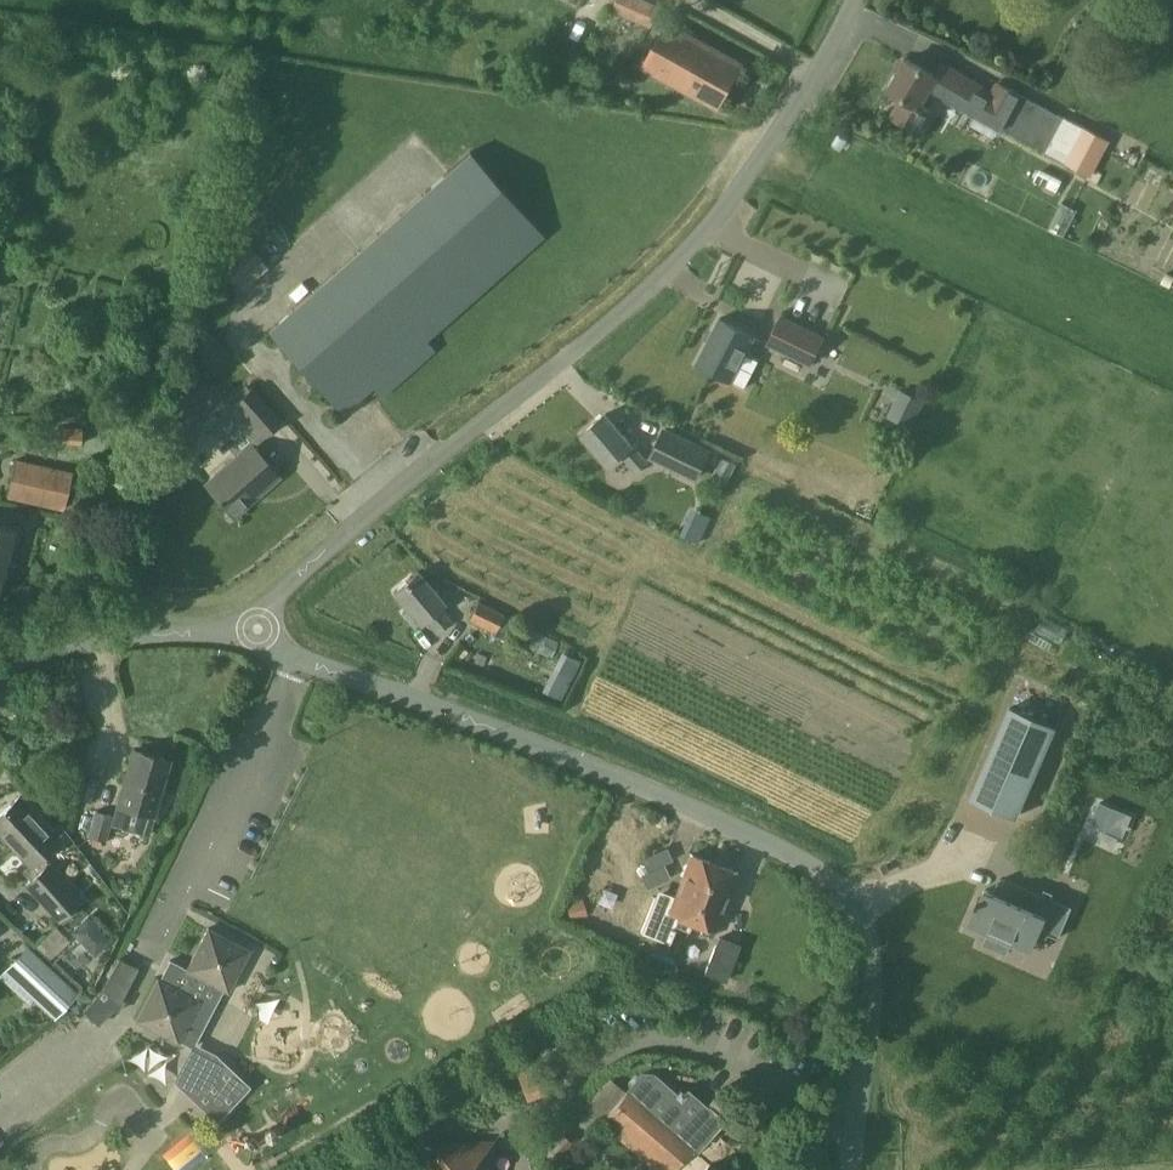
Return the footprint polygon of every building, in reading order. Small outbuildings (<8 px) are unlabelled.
[(661,6),(648,0),(617,0),(613,9),(652,26),(661,6)] [(719,107),(743,64),(668,22),(644,65),(719,107)] [(1004,125),(1021,94),(998,81),(992,91),(943,63),(936,75),(907,58),(889,88),(903,96),(893,114),(924,132),(936,110),(923,103),(932,86),(1004,125)] [(1021,94),(1004,125),(1091,173),(1109,141),(1053,111),(1021,94)] [(270,328),(343,411),(373,385),(382,395),(434,349),(426,339),(544,234),(471,151),(270,328)] [(782,316),(769,342),(811,362),(820,344),(824,337),(782,316)] [(746,353),(756,335),(720,317),(697,363),(732,380),(733,380),(746,386),(759,360),(746,353)] [(263,438),(283,421),(251,385),(233,402),(263,438)] [(884,419),(908,433),(926,400),(901,386),(884,419)] [(638,471),(648,462),(607,412),(582,433),(609,464),(622,453),(638,471)] [(698,481),(713,449),(665,426),(649,456),(698,481)] [(235,516),(280,476),(251,442),(206,482),(235,516)] [(64,510),(73,470),(17,458),(8,497),(64,510)] [(681,532),(700,541),(712,515),(693,506),(681,532)] [(20,531),(0,525),(0,600),(1,600),(20,531)] [(437,631),(451,620),(440,607),(445,602),(419,571),(394,591),(409,608),(404,612),(415,625),(420,621),(421,622),(426,618),(437,631)] [(479,599),(471,619),(496,632),(505,612),(479,599)] [(549,652),(556,639),(534,627),(527,641),(549,652)] [(561,698),(581,658),(562,648),(541,688),(561,698)] [(1010,710),(972,799),(1016,818),(1055,729),(1010,710)] [(154,816),(170,758),(133,747),(116,806),(154,816)] [(60,839),(19,795),(0,813),(0,833),(29,864),(25,868),(32,876),(27,881),(62,920),(86,897),(45,852),(60,839)] [(1131,816),(1100,803),(1091,824),(1122,837),(1131,816)] [(690,930),(694,918),(715,865),(692,856),(676,899),(657,892),(642,932),(671,943),(678,926),(690,930)] [(715,865),(694,918),(717,927),(737,873),(715,865)] [(989,934),(984,944),(1007,954),(1011,944),(1013,944),(1016,938),(1033,945),(1040,930),(1059,938),(1073,907),(1006,878),(998,895),(985,890),(981,899),(979,898),(976,903),(979,904),(970,925),(989,934)] [(86,913),(70,931),(96,954),(112,937),(86,913)] [(229,991),(251,949),(208,926),(187,967),(170,958),(161,977),(158,976),(136,1019),(179,1042),(180,1040),(194,1047),(224,989),(229,991)] [(741,943),(723,936),(720,935),(705,972),(727,980),(741,943)] [(32,946),(12,967),(58,1011),(78,990),(32,946)] [(123,998),(139,967),(119,956),(103,988),(83,1009),(99,1025),(115,1009),(120,1011),(126,999),(123,998)] [(218,1121),(252,1085),(225,1060),(217,1052),(183,1088),(218,1121)] [(516,1065),(526,1095),(543,1089),(533,1059),(516,1065)] [(627,1090),(601,1120),(658,1169),(721,1169),(698,1150),(725,1118),(688,1087),(682,1095),(653,1070),(642,1069),(626,1088),(627,1090)] [(163,1152),(177,1169),(202,1150),(189,1132),(163,1152)] [(493,1148),(430,1148),(430,1169),(493,1169),(493,1148)]
